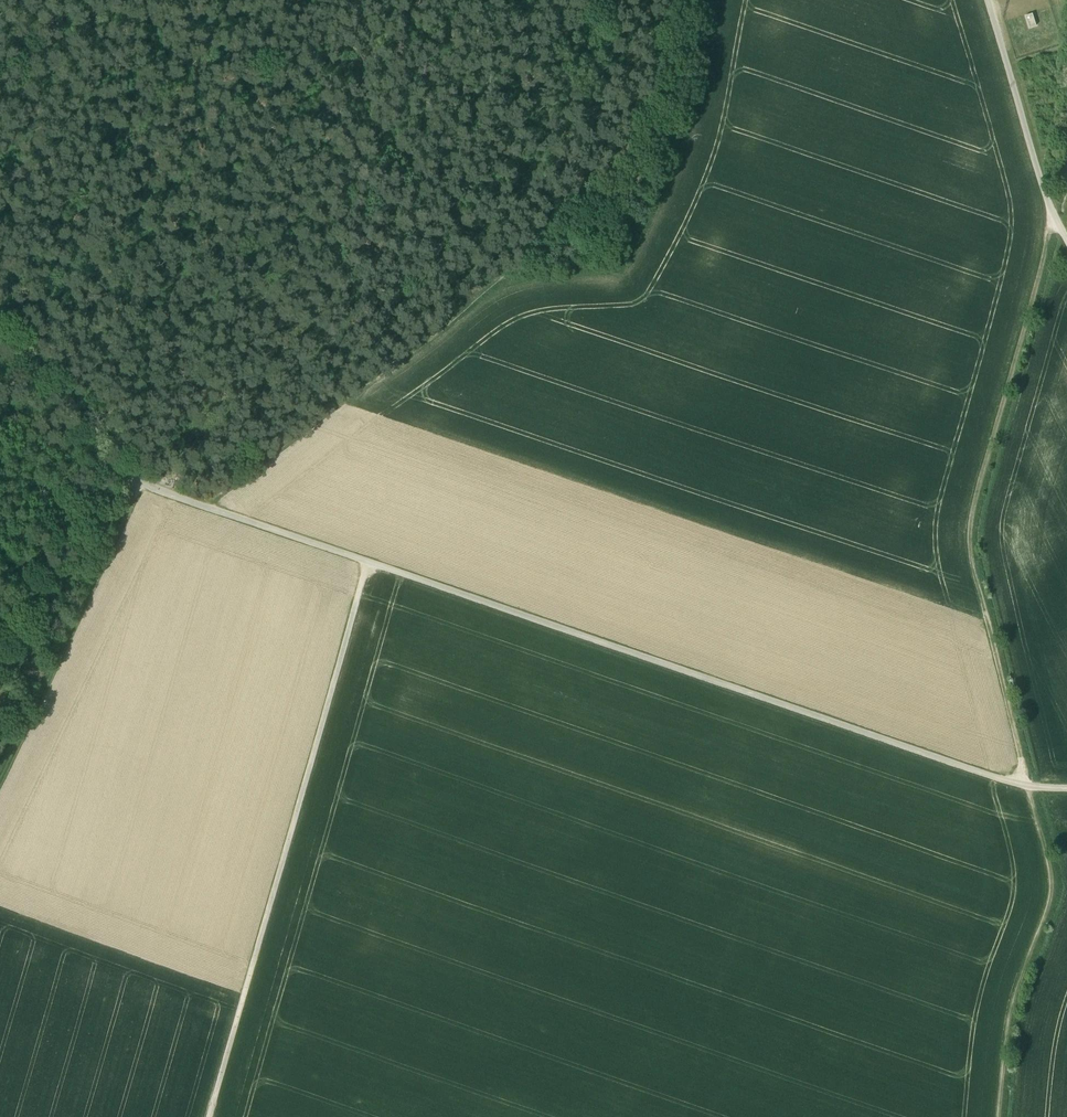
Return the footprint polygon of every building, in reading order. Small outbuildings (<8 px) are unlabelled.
[(1035,11),(1024,15),(1029,28),(1039,24),(1035,11)]
